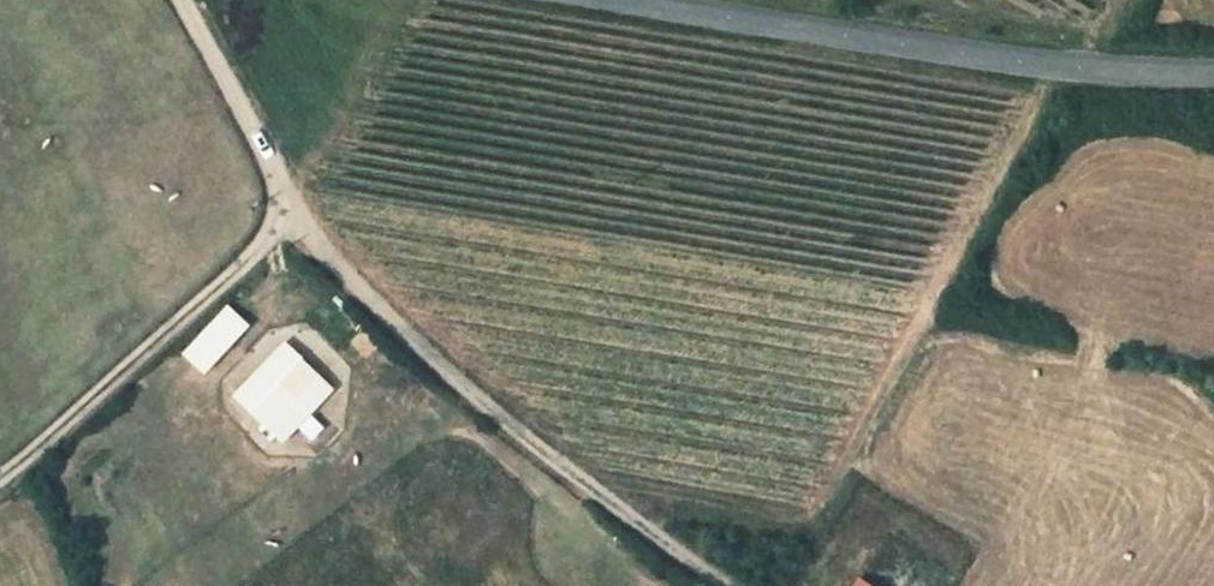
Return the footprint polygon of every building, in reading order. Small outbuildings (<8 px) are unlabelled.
[(283,445),(336,389),(303,357),(249,413),(283,445)]
